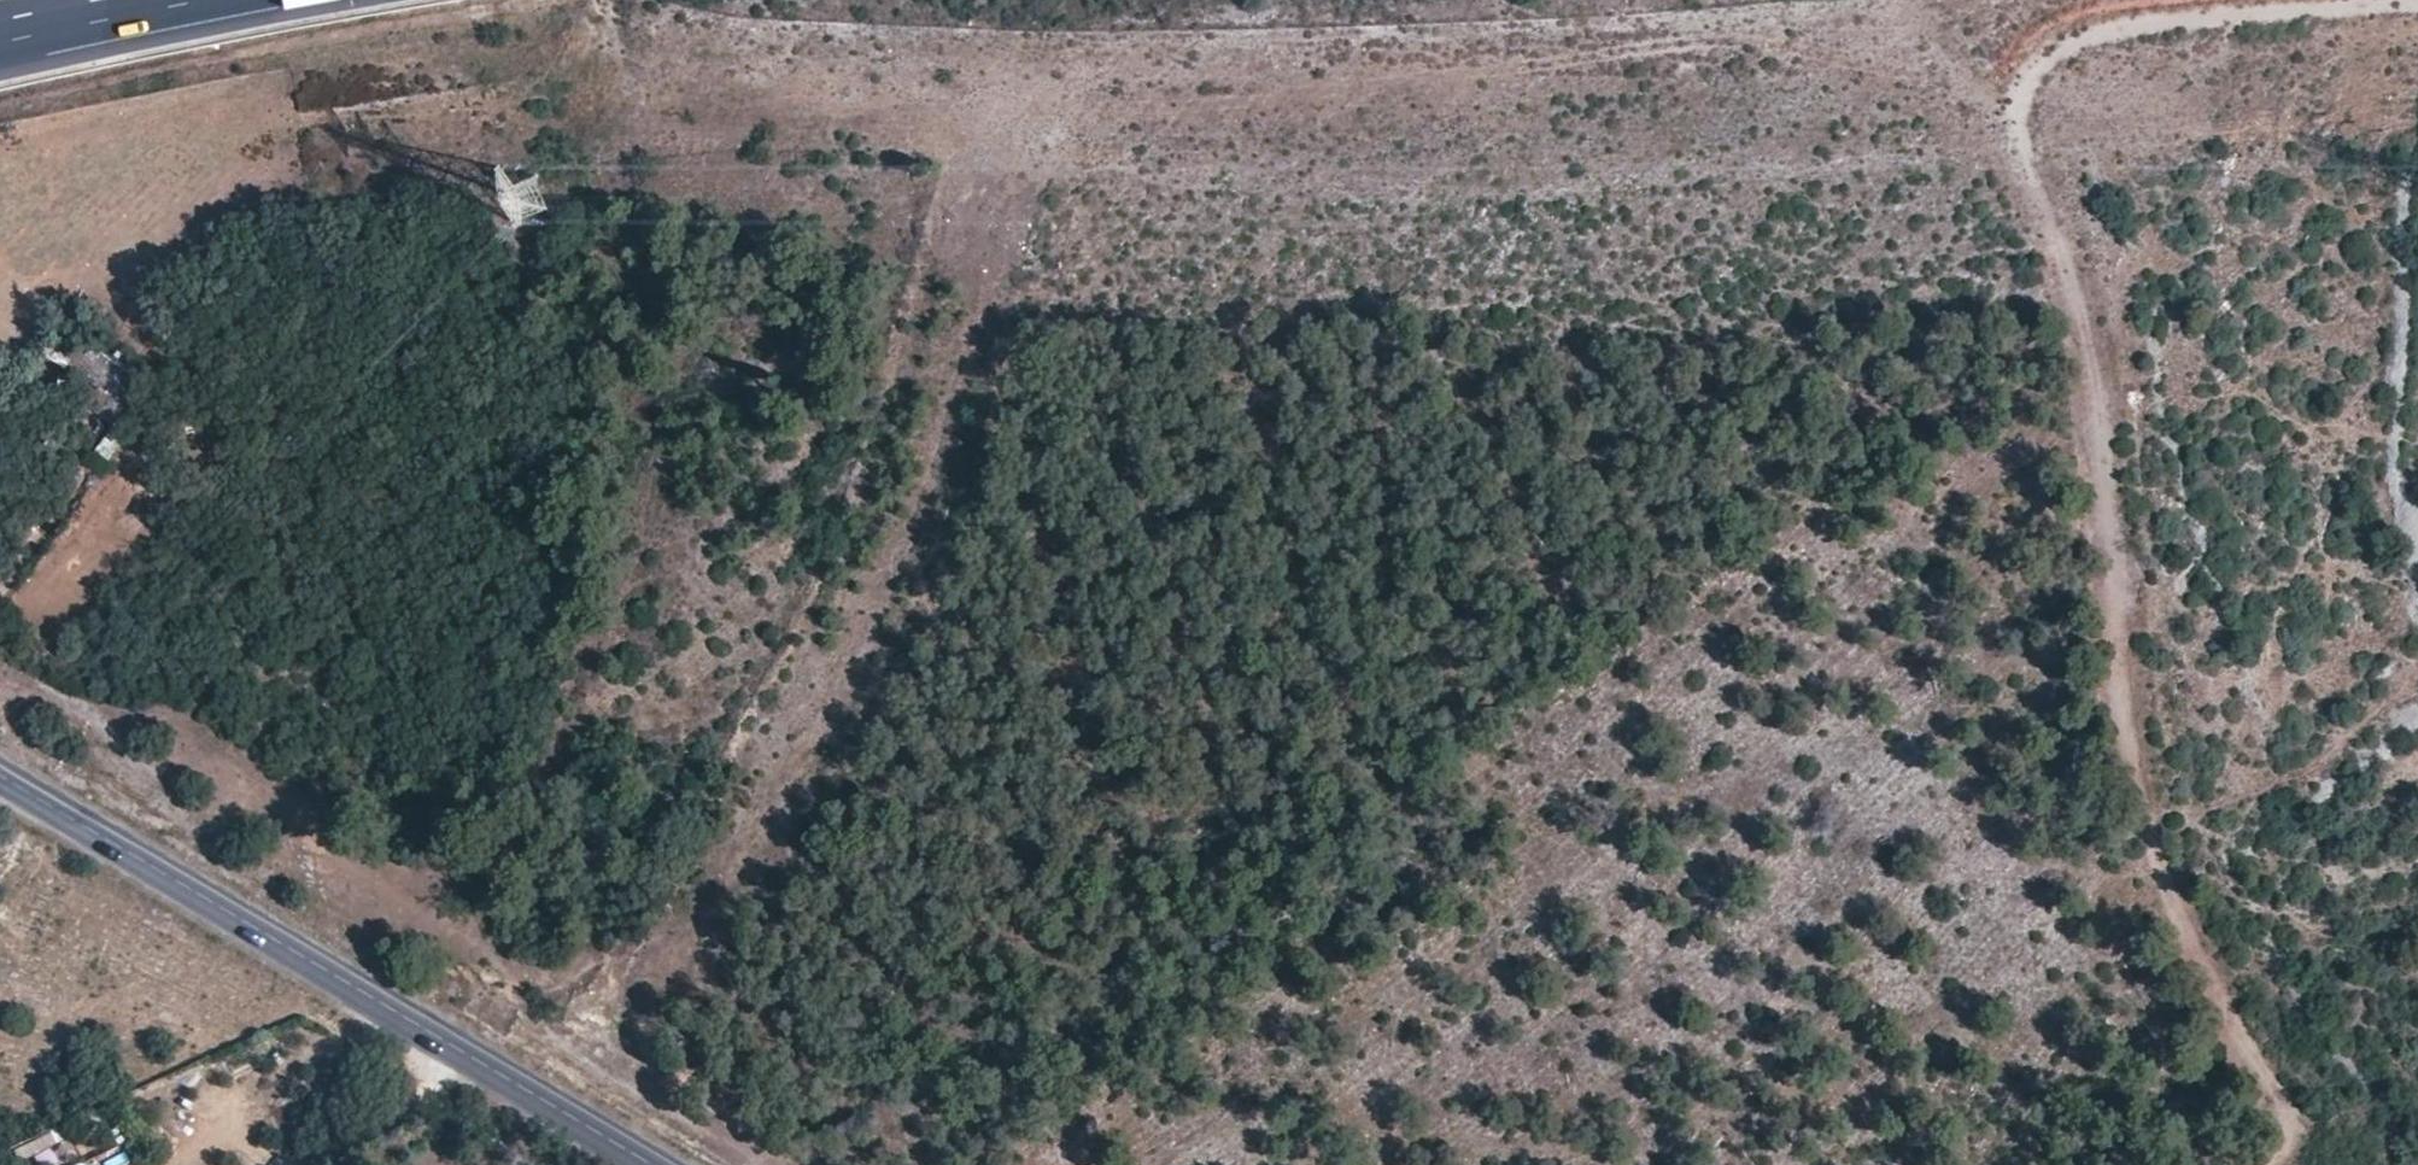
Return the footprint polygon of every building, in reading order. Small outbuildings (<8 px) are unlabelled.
[(14,1146),(22,1164),(23,1164),(70,1145),(62,1126),(14,1146)] [(127,1147),(68,1164),(133,1164),(127,1147)]
